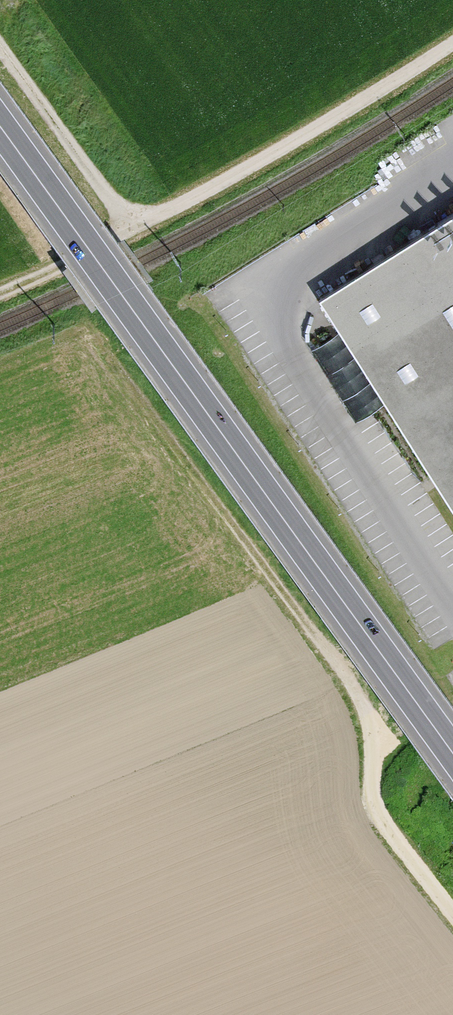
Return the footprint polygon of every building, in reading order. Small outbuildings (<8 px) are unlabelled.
[(452,519),(452,210),(310,301),(452,519)]
